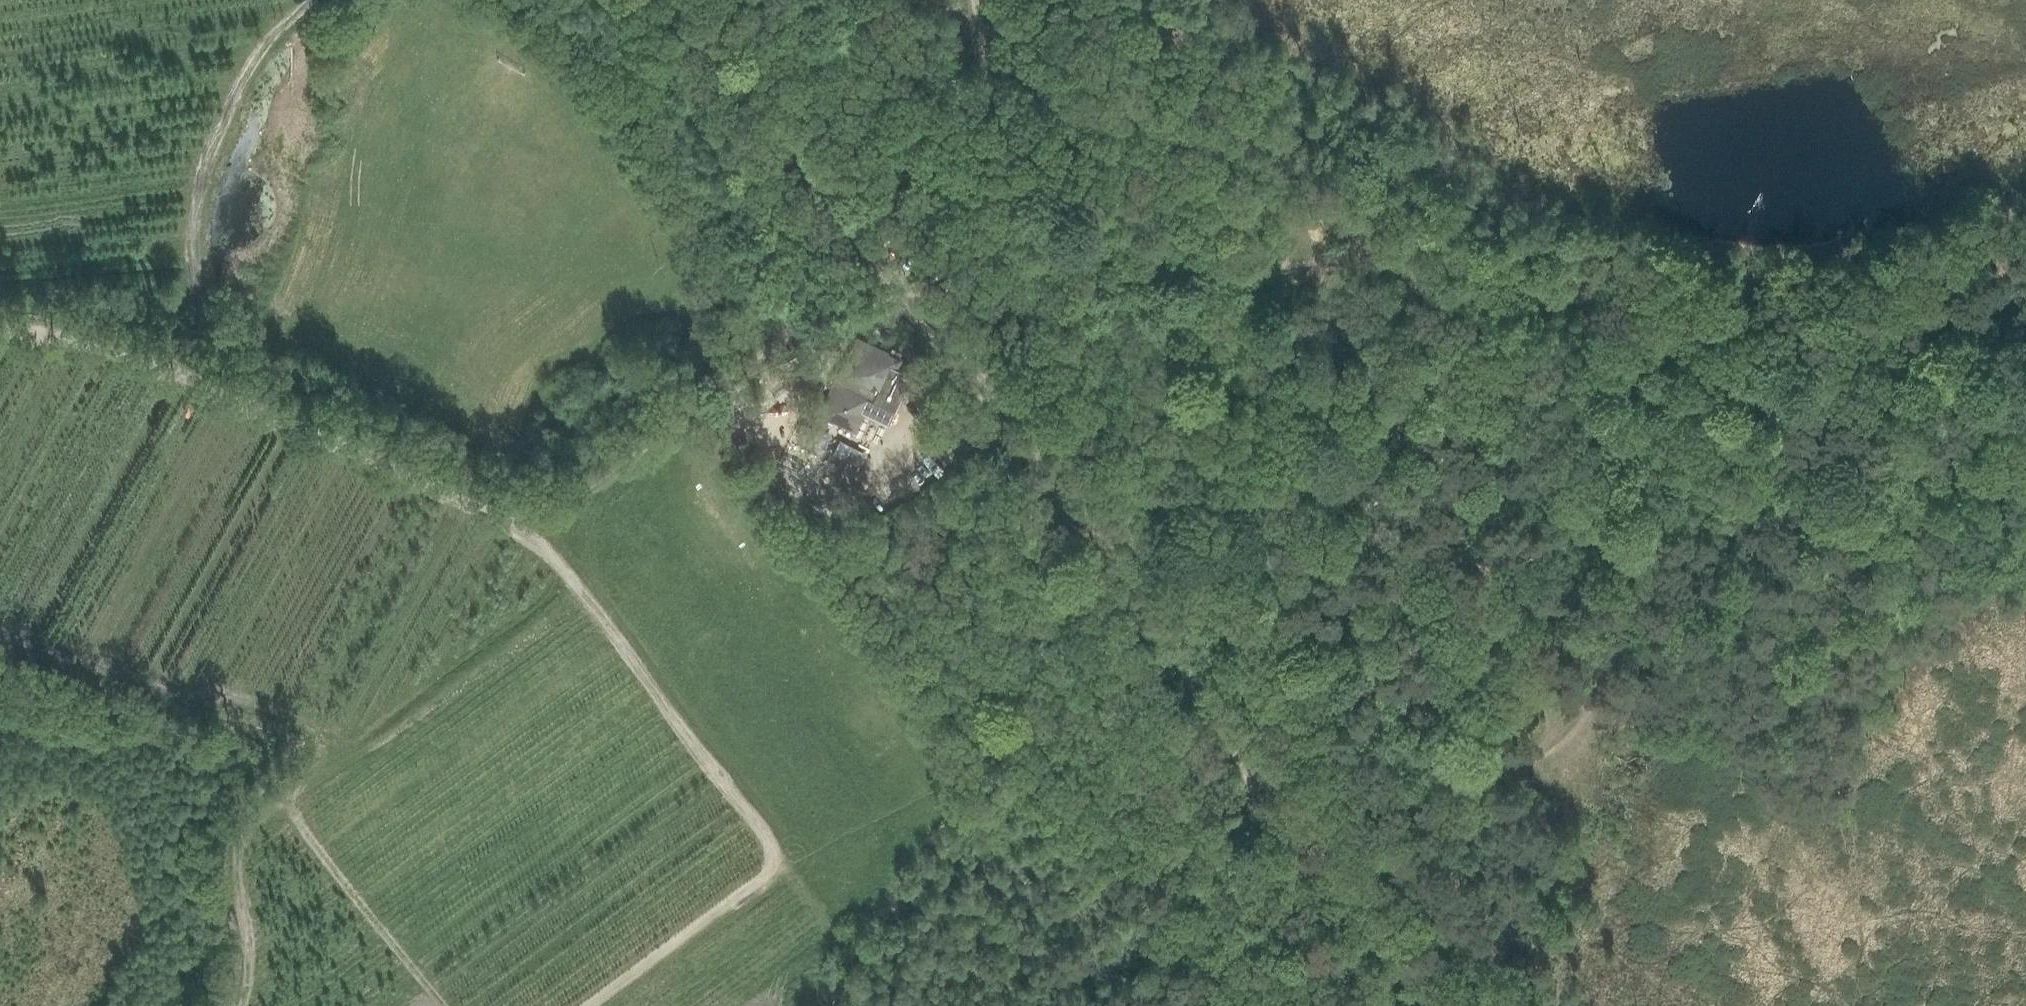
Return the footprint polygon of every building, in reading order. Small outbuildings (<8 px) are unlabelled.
[(888,425),(909,382),(892,375),(899,360),(858,340),(843,372),(840,370),(820,413),(854,430),(863,412),(888,425)]
